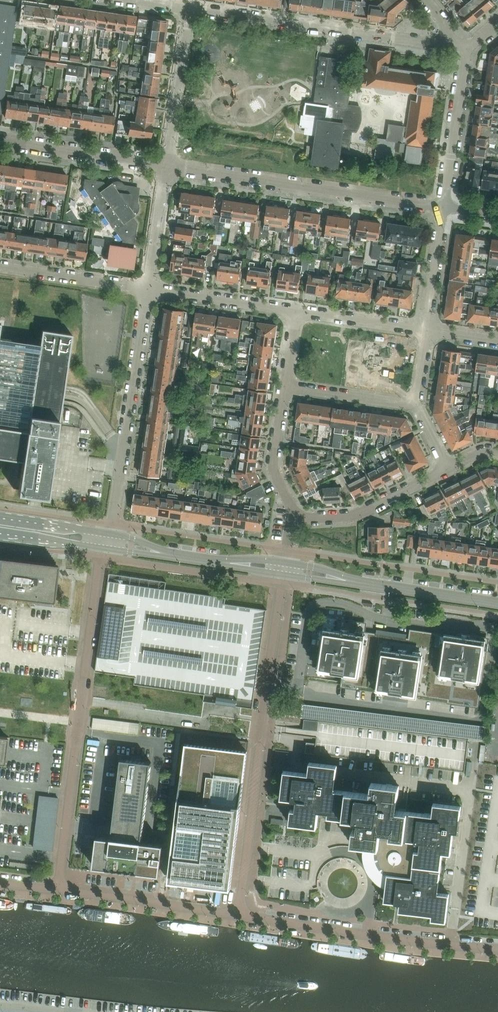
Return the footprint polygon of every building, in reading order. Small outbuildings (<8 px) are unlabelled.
[(285,2),(284,6),(290,7),(289,8),(290,8),(290,9),(297,10),(298,9),(300,9),(302,0),(285,0),(285,2)] [(300,9),(300,10),(309,11),(309,10),(311,11),(313,0),(302,0),(300,9)] [(311,11),(314,11),(314,12),(322,13),(324,0),(313,0),(311,11)] [(322,13),(330,14),(330,13),(333,14),(334,0),(324,0),(322,13)] [(333,14),(335,14),(335,15),(343,16),(343,15),(344,15),(345,0),(334,0),(333,14)] [(354,18),(354,17),(360,18),(362,5),(362,1),(356,1),(356,0),(345,0),(344,15),(346,16),(345,17),(354,18)] [(383,0),(379,4),(385,11),(384,16),(394,17),(395,11),(398,9),(390,0),(383,0)] [(398,9),(400,7),(401,8),(402,7),(408,2),(409,3),(410,2),(408,0),(390,0),(398,9)] [(463,1),(462,0),(455,0),(462,8),(456,13),(467,27),(475,21),(474,20),(476,18),(477,19),(477,18),(463,1)] [(463,1),(477,18),(484,13),(483,12),(485,11),(476,0),(464,0),(463,1)] [(491,0),(476,0),(485,11),(487,9),(488,10),(494,4),(491,0)] [(23,10),(21,22),(26,23),(25,32),(30,33),(31,23),(34,7),(31,6),(31,5),(24,4),(24,5),(23,5),(23,10)] [(368,14),(368,19),(381,21),(381,23),(393,25),(394,17),(384,16),(385,11),(379,4),(377,5),(369,4),(368,14)] [(9,18),(11,5),(5,5),(3,17),(9,18)] [(15,19),(17,6),(11,5),(9,18),(9,21),(15,22),(15,19)] [(35,34),(40,35),(44,8),(41,8),(42,7),(34,6),(34,7),(31,23),(37,24),(35,34)] [(55,23),(54,30),(58,31),(57,39),(56,39),(55,46),(61,47),(62,42),(62,41),(66,8),(66,7),(65,6),(61,6),(60,7),(59,7),(59,10),(56,10),(56,15),(55,23)] [(70,9),(67,8),(66,8),(62,41),(62,42),(67,42),(69,25),(74,26),(76,9),(75,9),(75,8),(71,7),(70,8),(70,9)] [(46,25),(52,26),(55,10),(54,10),(54,9),(47,8),(47,9),(44,8),(40,35),(45,35),(46,25)] [(85,10),(85,9),(84,9),(80,8),(79,9),(79,10),(76,9),(74,26),(79,26),(78,34),(82,35),(86,11),(85,11),(85,10)] [(80,50),(85,51),(87,35),(92,36),(95,12),(94,12),(94,11),(94,10),(90,10),(89,11),(86,11),(82,35),(80,49),(80,50)] [(97,17),(95,29),(100,29),(97,47),(102,47),(107,14),(105,14),(104,13),(104,12),(103,12),(99,11),(98,12),(98,13),(97,13),(97,17)] [(107,14),(102,47),(107,48),(109,31),(114,32),(116,15),(114,15),(113,15),(113,14),(113,13),(109,12),(108,13),(108,14),(107,14)] [(116,15),(114,32),(119,32),(116,52),(121,52),(126,16),(124,16),(123,16),(123,15),(122,15),(122,14),(118,14),(117,15),(116,15)] [(126,16),(121,52),(125,53),(128,34),(133,34),(135,23),(136,18),(133,18),(132,17),(132,16),(128,15),(127,16),(127,17),(126,17),(126,16)] [(166,32),(168,21),(138,17),(136,27),(145,28),(146,23),(150,23),(149,28),(149,29),(166,32)] [(143,33),(148,34),(147,40),(165,42),(166,34),(165,34),(165,32),(166,32),(149,29),(149,28),(145,28),(136,27),(136,31),(143,33)] [(141,50),(163,53),(163,52),(162,52),(163,50),(164,50),(165,42),(147,40),(147,46),(141,46),(141,47),(133,46),(133,49),(141,50)] [(490,52),(489,60),(497,61),(497,62),(497,47),(490,52)] [(27,49),(19,48),(18,55),(26,56),(27,49)] [(361,76),(360,86),(371,87),(371,85),(376,86),(375,91),(379,93),(385,94),(391,95),(396,94),(397,89),(418,92),(418,93),(417,100),(411,100),(411,101),(412,101),(407,137),(403,137),(404,127),(390,125),(388,139),(388,140),(378,139),(376,157),(392,159),(395,140),(408,142),(407,144),(408,144),(406,161),(420,163),(421,161),(422,154),(422,149),(414,147),(414,145),(424,147),(424,146),(425,140),(426,140),(433,95),(435,95),(436,88),(436,87),(436,85),(437,80),(438,73),(435,73),(389,66),(387,65),(389,53),(386,52),(386,51),(375,49),(375,50),(372,50),(371,50),(369,63),(365,62),(363,75),(360,75),(360,76),(361,76)] [(48,51),(41,50),(40,58),(48,59),(49,51),(48,51)] [(141,50),(140,53),(140,55),(145,55),(145,62),(162,64),(163,56),(162,56),(162,54),(163,54),(163,53),(141,50)] [(59,54),(51,53),(51,52),(50,59),(58,61),(59,54)] [(301,115),(300,127),(310,129),(310,133),(317,134),(314,151),(313,163),(338,167),(340,153),(340,148),(349,149),(351,135),(352,131),(356,131),(358,127),(360,121),(361,117),(361,111),(360,107),(348,105),(351,87),(347,86),(343,86),(347,55),(338,54),(339,54),(339,59),(329,57),(324,87),(317,86),(316,86),(314,102),(311,102),(307,101),(305,115),(301,115)] [(15,63),(24,64),(24,58),(25,56),(16,55),(15,63)] [(487,72),(497,73),(497,62),(497,61),(489,60),(487,69),(488,69),(488,71),(487,71),(487,72)] [(129,66),(128,71),(160,75),(160,74),(159,74),(159,72),(160,72),(162,64),(145,62),(144,68),(129,66)] [(66,68),(65,75),(76,76),(77,66),(67,64),(66,68)] [(76,76),(83,77),(84,66),(77,66),(76,76)] [(91,68),(90,76),(98,77),(99,69),(91,68)] [(141,83),(158,86),(160,78),(159,78),(159,75),(160,75),(128,71),(127,71),(127,74),(137,76),(137,77),(141,78),(141,83)] [(485,83),(497,85),(497,73),(487,72),(487,73),(488,73),(488,75),(487,75),(485,83)] [(151,96),(156,96),(156,94),(157,94),(158,86),(141,83),(140,89),(135,88),(135,89),(128,88),(127,92),(151,96)] [(497,95),(497,85),(485,83),(484,91),(485,91),(485,94),(497,95)] [(4,115),(4,116),(5,116),(4,117),(8,118),(13,119),(13,118),(15,118),(20,86),(15,86),(14,91),(12,99),(12,101),(8,101),(6,100),(5,111),(4,115)] [(20,86),(15,118),(18,118),(18,119),(26,120),(29,98),(30,93),(29,93),(24,92),(23,92),(23,87),(20,86)] [(29,98),(26,120),(34,122),(34,121),(37,121),(41,90),(36,89),(36,94),(35,99),(29,98)] [(41,90),(37,121),(39,121),(39,122),(47,124),(50,106),(49,106),(43,105),(44,99),(45,90),(41,90)] [(50,106),(47,124),(55,125),(56,124),(58,124),(63,93),(58,92),(57,98),(57,102),(56,102),(55,107),(50,106)] [(63,93),(58,124),(61,125),(60,126),(69,127),(71,109),(65,108),(66,103),(66,99),(66,98),(66,93),(63,93)] [(476,103),(476,104),(494,106),(495,100),(497,100),(497,95),(485,94),(484,96),(482,96),(482,95),(477,94),(476,103)] [(71,109),(69,127),(77,128),(77,127),(79,127),(84,96),(80,95),(79,95),(78,105),(77,105),(72,104),(71,109)] [(84,96),(79,127),(82,128),(82,129),(90,130),(92,112),(93,107),(87,106),(88,97),(84,96)] [(132,102),(120,100),(120,101),(120,103),(154,109),(154,106),(155,106),(156,99),(156,98),(138,96),(137,101),(132,100),(132,102)] [(92,112),(90,130),(98,131),(98,130),(101,131),(105,99),(101,99),(99,108),(93,107),(92,112)] [(105,99),(101,131),(103,131),(103,132),(111,133),(111,132),(112,132),(113,127),(114,116),(108,115),(109,109),(108,109),(109,100),(105,99)] [(135,116),(154,119),(155,111),(154,111),(154,109),(120,103),(119,107),(131,109),(131,110),(136,111),(135,116)] [(497,117),(497,112),(493,111),(494,106),(476,104),(475,111),(476,111),(476,114),(497,117)] [(492,121),(497,122),(497,117),(476,114),(475,116),(474,116),(473,124),(491,127),(492,121)] [(152,126),(154,119),(135,116),(134,122),(124,120),(124,121),(118,120),(117,124),(151,129),(151,126),(152,126)] [(149,139),(151,129),(117,124),(116,133),(117,133),(121,134),(135,136),(135,137),(149,139)] [(473,135),(497,138),(497,133),(490,132),(491,127),(473,124),(472,132),(473,132),(473,135)] [(470,145),(488,148),(488,147),(489,142),(497,143),(497,138),(473,135),(472,137),(471,137),(470,145)] [(397,142),(396,150),(403,151),(404,143),(397,142)] [(470,156),(483,158),(486,158),(487,152),(497,154),(497,148),(488,147),(488,148),(470,145),(471,145),(471,147),(470,147),(469,156),(470,156)] [(468,167),(465,184),(469,185),(469,186),(479,188),(482,167),(482,164),(483,158),(470,156),(468,167)] [(484,169),(481,188),(489,189),(489,188),(493,189),(497,161),(492,160),(491,166),(490,170),(484,169)] [(3,166),(0,184),(5,185),(3,199),(4,199),(8,200),(9,200),(13,173),(13,168),(11,168),(11,167),(8,166),(3,166)] [(13,173),(9,200),(13,200),(14,201),(16,186),(21,187),(24,174),(24,169),(16,167),(16,168),(13,168),(13,173)] [(24,174),(21,187),(27,188),(26,192),(27,192),(25,202),(30,202),(35,171),(32,171),(33,170),(24,169),(24,174)] [(35,171),(30,202),(34,203),(35,203),(36,194),(37,194),(37,189),(43,190),(45,177),(46,172),(37,171),(37,172),(35,171)] [(45,177),(43,190),(48,191),(47,195),(53,196),(55,179),(56,174),(54,174),(54,173),(46,172),(45,177)] [(53,196),(52,200),(57,201),(58,199),(64,200),(65,193),(67,180),(67,176),(67,175),(59,174),(59,175),(56,174),(55,179),(53,196)] [(84,179),(83,188),(122,241),(121,246),(121,247),(115,246),(110,245),(107,263),(112,264),(130,267),(133,267),(135,249),(133,249),(133,248),(137,223),(132,217),(135,215),(136,213),(138,211),(138,209),(138,207),(138,204),(137,202),(138,192),(139,191),(138,191),(138,192),(136,192),(134,189),(134,187),(135,187),(124,185),(123,183),(121,182),(118,181),(116,181),(114,182),(111,183),(106,187),(103,182),(84,179)] [(184,220),(179,219),(178,225),(189,226),(189,221),(193,194),(182,192),(180,204),(179,203),(178,210),(185,211),(184,220)] [(193,194),(189,221),(195,221),(196,214),(202,215),(204,196),(193,194)] [(204,196),(202,215),(207,216),(207,219),(212,219),(211,222),(214,225),(215,225),(217,215),(213,215),(215,202),(216,198),(216,197),(204,196)] [(217,215),(215,225),(214,234),(222,235),(224,222),(231,222),(235,200),(225,199),(225,201),(223,200),(222,206),(223,206),(221,216),(217,215)] [(231,222),(228,242),(234,243),(237,219),(245,220),(247,207),(248,202),(237,200),(237,203),(235,202),(235,200),(231,222)] [(247,207),(245,220),(251,221),(252,221),(250,237),(259,238),(259,237),(259,236),(260,227),(261,220),(257,219),(258,211),(259,211),(260,206),(257,206),(258,203),(248,202),(247,207)] [(260,227),(259,236),(259,237),(268,238),(269,228),(275,229),(276,226),(279,207),(267,205),(267,206),(266,210),(264,227),(260,227)] [(287,230),(289,213),(290,208),(279,207),(276,226),(282,227),(282,230),(283,230),(281,241),(289,242),(291,231),(287,230)] [(306,230),(309,211),(297,209),(295,220),(296,220),(295,227),(291,227),(291,231),(289,242),(289,245),(297,246),(299,233),(305,234),(306,230)] [(66,214),(70,220),(75,217),(71,210),(66,214)] [(322,213),(309,211),(306,230),(313,231),(312,235),(317,235),(315,245),(319,246),(320,245),(321,235),(322,231),(318,231),(320,220),(321,220),(322,213)] [(325,236),(325,237),(329,237),(330,237),(330,234),(336,235),(337,235),(340,216),(334,215),(334,214),(330,214),(330,216),(328,216),(326,227),(325,236)] [(348,240),(349,231),(351,219),(349,219),(349,217),(345,216),(340,216),(337,235),(342,236),(342,239),(348,240)] [(358,221),(357,226),(355,241),(361,242),(361,238),(367,239),(370,220),(361,219),(360,221),(358,221)] [(28,235),(26,246),(25,251),(26,251),(26,252),(33,253),(33,252),(36,252),(40,220),(36,220),(34,230),(33,235),(28,235)] [(40,220),(36,252),(38,253),(38,254),(45,255),(48,237),(43,237),(45,221),(40,220)] [(370,220),(367,239),(373,239),(372,244),(373,244),(371,259),(379,260),(380,257),(381,251),(382,245),(378,244),(380,229),(381,230),(382,224),(381,224),(379,224),(379,221),(370,220)] [(56,223),(55,228),(54,233),(53,233),(52,238),(48,237),(45,255),(52,256),(53,255),(55,255),(60,223),(56,223)] [(62,240),(64,224),(60,223),(55,255),(57,255),(57,256),(65,258),(67,240),(62,240)] [(388,229),(386,245),(391,246),(392,241),(397,242),(400,226),(399,225),(398,224),(393,224),(389,224),(388,229)] [(401,226),(400,226),(397,242),(403,243),(402,253),(407,254),(411,228),(408,228),(407,226),(402,225),(401,226)] [(11,232),(6,232),(3,247),(3,248),(4,249),(8,249),(11,250),(11,249),(13,249),(17,227),(12,227),(12,226),(11,232)] [(75,226),(74,236),(73,236),(72,241),(67,240),(65,258),(72,259),(72,258),(75,258),(79,226),(75,226)] [(85,260),(86,255),(87,243),(82,242),(84,227),(79,226),(75,258),(77,258),(77,259),(84,260),(84,259),(85,260)] [(207,231),(176,226),(176,227),(177,227),(176,230),(175,229),(174,238),(179,239),(186,239),(186,240),(187,240),(191,240),(192,241),(193,235),(202,236),(202,235),(207,236),(207,231)] [(17,227),(13,249),(16,249),(16,250),(23,251),(23,250),(24,245),(26,234),(21,233),(21,228),(17,227)] [(411,228),(407,254),(411,255),(413,244),(414,244),(419,245),(420,245),(421,238),(420,238),(422,229),(420,229),(420,228),(415,227),(413,229),(411,228)] [(456,234),(455,245),(472,248),(473,242),(489,244),(490,239),(474,237),(456,234)] [(491,243),(489,257),(496,258),(495,264),(497,265),(497,239),(492,238),(491,243)] [(181,275),(187,240),(186,240),(186,242),(180,241),(175,240),(172,259),(171,259),(170,265),(171,265),(171,269),(172,269),(172,271),(181,273),(181,275)] [(191,240),(187,240),(181,275),(182,275),(182,273),(185,273),(184,275),(193,277),(196,257),(189,257),(191,248),(190,248),(191,240)] [(211,266),(212,256),(214,254),(217,255),(218,245),(210,244),(209,249),(212,251),(207,255),(202,254),(201,258),(196,257),(193,277),(202,278),(202,276),(204,276),(205,271),(206,265),(211,266)] [(455,248),(454,248),(453,257),(470,259),(471,252),(478,253),(488,254),(488,250),(472,248),(455,245),(455,246),(456,246),(455,248)] [(335,256),(334,262),(337,262),(344,263),(348,264),(350,251),(344,250),(343,257),(335,256)] [(219,278),(219,280),(228,282),(231,263),(225,262),(225,258),(220,257),(218,272),(217,272),(216,278),(219,278)] [(307,258),(303,257),(302,265),(296,264),(295,271),(290,270),(287,291),(292,291),(292,292),(299,293),(300,285),(299,285),(300,276),(304,277),(307,258)] [(451,267),(451,268),(474,271),(475,267),(469,266),(470,259),(453,257),(452,265),(453,265),(452,267),(451,267)] [(304,277),(308,278),(307,286),(306,286),(305,294),(312,295),(312,294),(317,295),(320,275),(314,274),(316,259),(307,258),(304,277)] [(231,263),(228,282),(237,283),(237,281),(240,281),(241,276),(240,275),(242,260),(237,259),(236,263),(231,263)] [(269,286),(270,281),(270,280),(269,280),(272,261),(267,260),(266,268),(260,267),(257,286),(267,288),(267,285),(269,286)] [(379,264),(378,269),(398,272),(409,273),(414,274),(414,271),(417,270),(418,264),(417,263),(412,262),(400,260),(399,267),(379,264)] [(247,277),(246,282),(249,283),(248,285),(257,286),(260,267),(254,266),(255,262),(250,261),(247,277)] [(336,268),(335,271),(342,272),(344,263),(337,262),(336,268)] [(282,290),(287,291),(290,270),(285,270),(285,267),(279,267),(277,282),(276,282),(275,289),(282,290)] [(450,278),(450,279),(472,283),(473,278),(474,272),(474,271),(451,268),(450,276),(451,276),(451,278),(450,278)] [(361,282),(358,301),(370,303),(371,298),(373,279),(376,280),(378,270),(370,269),(368,278),(367,277),(366,283),(361,282)] [(376,299),(376,304),(388,306),(391,286),(385,286),(386,280),(385,280),(386,272),(378,270),(376,280),(379,280),(376,299)] [(350,280),(347,299),(355,301),(355,299),(358,299),(357,301),(358,301),(361,282),(362,272),(358,272),(357,278),(356,278),(355,281),(350,280)] [(320,275),(317,295),(321,296),(322,296),(328,297),(330,289),(328,289),(331,274),(325,273),(325,275),(320,275)] [(335,298),(347,299),(350,280),(344,279),(344,274),(338,273),(335,298)] [(391,286),(388,306),(396,307),(396,305),(399,305),(398,307),(399,307),(403,280),(404,275),(398,274),(397,276),(398,276),(398,279),(399,279),(398,284),(397,287),(391,286)] [(402,288),(399,307),(411,309),(412,300),(411,300),(411,298),(412,298),(413,296),(412,296),(415,276),(404,275),(403,280),(409,281),(409,284),(408,284),(407,289),(402,288)] [(465,284),(450,281),(450,283),(449,283),(448,291),(449,291),(449,293),(463,295),(472,297),(472,292),(464,290),(465,284)] [(483,292),(478,291),(478,296),(477,296),(476,304),(471,304),(470,309),(468,321),(469,321),(469,322),(476,323),(476,322),(479,322),(483,292)] [(479,322),(481,323),(488,325),(491,306),(486,306),(487,293),(483,292),(479,322)] [(447,302),(447,305),(470,309),(471,304),(462,302),(463,295),(449,293),(448,293),(446,302),(447,302)] [(488,325),(496,326),(496,325),(497,325),(497,300),(497,304),(497,303),(496,307),(491,306),(488,325)] [(460,320),(460,315),(461,313),(465,313),(464,320),(468,321),(470,309),(447,305),(446,308),(445,308),(444,316),(445,316),(445,317),(453,318),(453,319),(460,320)] [(156,358),(156,360),(157,360),(156,363),(156,364),(175,366),(175,365),(183,316),(183,311),(166,309),(166,308),(165,308),(165,309),(164,312),(163,311),(163,313),(162,316),(162,318),(163,318),(162,326),(161,326),(160,328),(161,328),(160,331),(160,333),(161,333),(160,338),(159,338),(159,340),(158,343),(158,345),(159,345),(158,353),(157,353),(156,355),(157,355),(156,358)] [(193,330),(192,335),(198,336),(196,345),(201,346),(206,315),(203,314),(203,313),(196,312),(195,317),(193,330)] [(209,332),(214,333),(217,315),(209,314),(209,315),(206,315),(201,346),(207,347),(209,332)] [(219,316),(218,321),(216,338),(222,339),(221,349),(225,350),(226,343),(227,340),(230,318),(227,318),(227,317),(219,316)] [(240,324),(241,319),(233,318),(233,319),(230,318),(227,340),(237,342),(238,337),(240,324)] [(277,325),(251,321),(250,326),(257,327),(257,333),(276,336),(277,325)] [(17,460),(22,461),(19,485),(17,494),(38,497),(47,499),(49,489),(61,405),(62,402),(62,399),(63,390),(64,385),(72,334),(42,330),(39,345),(0,339),(0,458),(17,460)] [(276,336),(257,333),(256,339),(246,337),(245,342),(273,347),(274,344),(275,344),(276,336)] [(273,347),(245,342),(239,341),(239,346),(250,347),(250,348),(254,349),(253,354),(273,357),(274,350),(273,349),(273,347)] [(442,360),(460,363),(461,357),(475,359),(476,354),(444,349),(444,352),(443,352),(442,360)] [(486,355),(478,353),(475,371),(481,372),(480,376),(481,376),(480,385),(484,386),(489,356),(486,356),(486,355)] [(237,359),(236,363),(248,365),(271,368),(270,367),(270,365),(271,365),(273,357),(253,354),(253,360),(248,359),(248,360),(237,359)] [(484,386),(488,386),(490,377),(491,378),(491,373),(497,374),(497,366),(497,356),(492,355),(491,356),(489,356),(484,386)] [(198,368),(199,361),(189,359),(188,366),(190,366),(198,368)] [(442,360),(442,361),(442,363),(441,363),(440,371),(458,374),(459,368),(465,368),(466,363),(460,363),(442,360)] [(218,369),(219,361),(212,361),(211,368),(218,369)] [(210,372),(211,364),(203,363),(202,371),(210,372)] [(148,413),(147,415),(149,415),(148,418),(148,419),(167,422),(167,421),(175,367),(175,366),(156,364),(156,367),(155,367),(154,369),(155,369),(154,372),(154,374),(155,374),(154,382),(152,382),(152,384),(152,387),(151,389),(153,389),(152,394),(151,394),(150,396),(151,396),(150,399),(150,401),(151,401),(150,409),(148,408),(148,410),(148,413)] [(271,368),(248,365),(247,371),(238,370),(237,374),(246,375),(268,379),(269,376),(270,376),(271,368)] [(463,386),(463,381),(457,380),(458,374),(440,371),(439,379),(440,379),(439,382),(438,381),(438,382),(463,386)] [(237,374),(236,378),(242,379),(242,380),(245,381),(250,381),(249,387),(267,390),(268,390),(269,382),(268,382),(268,379),(246,375),(237,374)] [(438,385),(437,393),(455,396),(456,389),(462,390),(463,386),(438,382),(438,383),(439,383),(439,385),(438,385)] [(235,394),(235,398),(265,402),(265,400),(266,400),(267,392),(266,392),(249,389),(248,395),(244,394),(243,395),(236,394),(235,394)] [(435,413),(435,414),(453,405),(455,396),(437,393),(435,402),(436,402),(436,404),(435,404),(435,406),(436,406),(435,413)] [(484,405),(486,395),(480,394),(474,433),(477,433),(476,434),(485,435),(487,419),(481,418),(483,404),(484,405)] [(246,405),(245,411),(264,414),(265,405),(264,405),(265,402),(235,398),(235,399),(234,402),(242,403),(242,404),(246,405)] [(312,404),(299,402),(293,441),(305,443),(306,437),(306,436),(299,435),(301,421),(308,422),(307,428),(312,404)] [(312,404),(307,428),(312,429),(313,423),(319,424),(320,424),(322,405),(314,404),(314,405),(312,405),(312,404)] [(330,432),(331,426),(333,413),(334,408),(330,407),(331,406),(322,405),(320,424),(319,424),(318,430),(330,432)] [(454,415),(451,411),(458,408),(457,405),(456,406),(453,405),(435,414),(435,415),(436,415),(437,417),(436,417),(439,423),(454,415)] [(333,413),(331,426),(335,426),(332,446),(332,447),(340,448),(342,440),(341,440),(342,436),(342,433),(342,434),(346,410),(334,408),(333,413)] [(463,410),(463,411),(466,417),(463,418),(462,417),(456,420),(454,415),(439,423),(442,429),(443,428),(444,430),(443,431),(443,432),(458,424),(464,421),(468,420),(468,417),(469,417),(469,412),(470,409),(468,408),(463,410)] [(358,412),(346,410),(342,434),(347,434),(348,428),(355,429),(354,435),(355,435),(358,412)] [(228,415),(227,419),(229,419),(261,424),(262,422),(263,422),(264,414),(245,411),(244,416),(240,416),(240,417),(228,415)] [(367,431),(368,431),(371,413),(358,412),(355,435),(360,436),(361,430),(367,431)] [(374,414),(371,413),(368,431),(367,431),(367,437),(372,438),(373,432),(379,433),(382,414),(374,413),(374,414)] [(485,435),(493,436),(493,435),(495,436),(497,416),(497,414),(493,413),(492,420),(487,419),(485,435)] [(386,434),(384,445),(390,442),(391,432),(393,416),(392,417),(390,416),(390,415),(382,414),(379,433),(386,434)] [(404,435),(403,434),(413,430),(412,428),(411,429),(410,427),(411,426),(407,419),(402,418),(402,417),(393,416),(391,432),(396,433),(399,438),(404,435)] [(139,469),(139,471),(140,471),(140,474),(159,477),(167,423),(167,422),(148,419),(148,420),(147,423),(146,423),(146,425),(146,428),(145,430),(146,430),(145,437),(144,437),(144,439),(144,442),(143,442),(143,444),(144,444),(143,450),(142,449),(142,451),(142,454),(141,456),(142,457),(141,464),(140,464),(140,466),(140,469),(139,469)] [(261,424),(229,419),(228,424),(243,427),(242,433),(261,435),(262,427),(261,427),(261,424)] [(443,432),(448,441),(467,432),(465,428),(461,430),(458,424),(443,432)] [(448,441),(452,449),(460,445),(461,446),(467,442),(471,440),(469,436),(473,434),(472,433),(473,424),(472,424),(465,428),(467,432),(448,441)] [(180,443),(187,444),(189,426),(182,425),(180,443)] [(228,433),(228,437),(237,438),(237,439),(241,440),(240,446),(240,447),(259,449),(259,448),(260,440),(259,440),(259,437),(228,433)] [(410,470),(427,461),(425,457),(415,436),(403,442),(404,444),(411,458),(405,460),(409,468),(410,470)] [(404,444),(403,442),(402,439),(391,444),(393,449),(404,444)] [(183,444),(182,452),(197,454),(198,447),(183,444)] [(291,453),(291,456),(307,458),(316,460),(317,455),(308,453),(308,448),(293,446),(292,446),(290,453),(291,453)] [(222,450),(221,456),(225,457),(238,459),(257,461),(256,461),(256,458),(257,458),(259,450),(259,449),(240,447),(240,448),(239,453),(230,452),(222,450)] [(393,478),(403,474),(395,459),(390,461),(388,458),(388,459),(383,450),(380,452),(386,463),(393,478)] [(370,454),(369,455),(366,456),(370,464),(369,464),(372,470),(367,473),(375,488),(384,483),(371,456),(370,454)] [(375,454),(371,456),(384,483),(393,478),(386,463),(381,466),(375,454)] [(182,465),(194,467),(196,458),(183,456),(182,465)] [(307,458),(291,456),(290,456),(289,464),(290,464),(290,466),(289,466),(288,467),(289,468),(290,468),(293,475),(308,468),(306,464),(307,458)] [(232,469),(231,473),(236,474),(255,471),(255,469),(256,469),(257,461),(238,459),(237,469),(232,469)] [(486,483),(495,485),(497,467),(489,466),(489,467),(488,467),(480,471),(482,475),(486,483)] [(308,468),(293,475),(292,475),(296,482),(296,481),(298,483),(324,471),(322,467),(314,471),(314,470),(310,472),(308,468)] [(324,471),(298,483),(299,486),(298,486),(301,493),(302,492),(303,492),(314,487),(313,487),(317,485),(315,481),(332,472),(330,469),(324,471)] [(357,469),(353,471),(355,475),(363,494),(366,492),(366,493),(373,490),(373,489),(366,475),(366,474),(361,476),(357,469)] [(231,473),(231,478),(239,479),(244,489),(256,483),(260,480),(257,473),(256,474),(255,472),(255,471),(236,474),(231,473)] [(352,481),(347,484),(354,498),(355,499),(362,495),(361,494),(363,494),(355,475),(353,471),(349,473),(348,474),(352,481)] [(486,488),(481,476),(478,472),(477,471),(471,474),(471,475),(469,476),(482,502),(485,500),(481,491),(486,488)] [(342,473),(337,476),(342,487),(345,493),(349,500),(354,498),(347,484),(342,473)] [(467,476),(460,480),(468,497),(473,494),(480,508),(483,515),(487,512),(484,507),(484,506),(482,502),(469,476),(467,477),(467,476)] [(135,494),(132,511),(134,511),(134,513),(141,514),(142,513),(145,513),(149,490),(148,490),(149,485),(150,479),(139,478),(138,484),(136,483),(135,489),(144,490),(143,495),(135,494)] [(454,484),(452,485),(465,512),(468,510),(463,499),(468,497),(460,480),(453,483),(454,484)] [(261,485),(246,492),(246,496),(251,497),(252,495),(264,490),(261,485)] [(449,485),(443,488),(443,489),(443,490),(445,494),(451,506),(456,503),(461,514),(465,512),(452,485),(449,486),(449,485)] [(323,488),(318,491),(318,492),(319,491),(320,493),(322,494),(324,494),(324,502),(334,501),(334,500),(340,500),(340,501),(340,494),(345,493),(342,487),(339,487),(339,486),(323,487),(323,488)] [(303,492),(306,497),(316,492),(314,488),(314,487),(303,492)] [(149,490),(145,513),(149,514),(149,515),(157,516),(160,497),(152,496),(153,491),(149,490)] [(255,512),(257,499),(266,495),(264,490),(252,495),(251,497),(250,505),(247,528),(251,529),(251,530),(258,531),(259,530),(261,530),(263,513),(255,512)] [(434,494),(432,495),(442,516),(443,519),(448,517),(443,508),(449,506),(443,495),(441,490),(441,491),(440,490),(434,493),(434,494)] [(160,497),(157,516),(166,517),(166,516),(170,517),(173,494),(168,493),(167,498),(160,497)] [(178,495),(173,494),(170,517),(174,517),(173,518),(181,520),(184,501),(177,500),(178,495)] [(425,503),(419,506),(421,511),(425,517),(430,514),(430,515),(435,512),(438,518),(442,516),(432,495),(430,496),(429,495),(423,498),(423,499),(425,503)] [(190,520),(194,520),(198,498),(192,497),(192,502),(184,501),(181,520),(190,521),(190,520)] [(200,498),(197,521),(200,521),(200,522),(209,524),(212,505),(204,504),(205,499),(200,498)] [(218,524),(221,524),(225,501),(220,501),(219,506),(212,505),(209,524),(217,525),(218,524)] [(225,501),(221,524),(225,525),(225,526),(233,527),(236,509),(229,507),(229,502),(225,501)] [(236,509),(233,527),(242,529),(242,528),(247,528),(250,505),(245,504),(244,510),(236,509)] [(405,525),(410,526),(411,520),(405,519),(406,518),(405,518),(405,519),(394,518),(394,517),(393,524),(394,524),(404,525),(405,525)] [(369,527),(369,539),(393,539),(393,532),(393,527),(385,527),(385,525),(380,525),(380,527),(370,527),(369,527)] [(421,533),(420,537),(417,554),(419,554),(420,555),(426,556),(426,555),(430,556),(433,533),(428,532),(428,535),(421,533)] [(434,557),(442,559),(445,541),(437,539),(438,534),(433,533),(430,556),(434,556),(434,557)] [(445,541),(442,559),(450,560),(450,559),(453,559),(456,537),(452,536),(451,542),(445,541)] [(464,561),(467,544),(460,543),(461,537),(456,537),(453,559),(456,560),(456,561),(462,562),(463,561),(464,561)] [(369,539),(368,550),(369,550),(369,551),(380,551),(380,552),(385,552),(385,551),(393,551),(393,546),(393,539),(369,539)] [(469,544),(467,556),(466,561),(468,561),(468,563),(474,563),(474,562),(477,563),(481,540),(476,539),(475,545),(469,544)] [(481,540),(477,563),(481,563),(481,564),(488,566),(491,548),(485,547),(486,541),(481,540)] [(488,566),(497,567),(497,566),(497,549),(491,548),(488,566)] [(0,558),(0,596),(53,603),(58,565),(0,558)] [(204,694),(203,701),(252,708),(255,686),(256,679),(257,673),(266,610),(225,603),(226,597),(165,589),(166,581),(109,573),(95,671),(135,677),(134,684),(204,694)] [(324,628),(318,669),(344,672),(343,681),(343,682),(376,687),(376,689),(390,691),(389,694),(402,696),(403,693),(417,695),(417,693),(471,701),(474,702),(478,678),(480,679),(485,640),(472,638),(472,635),(459,633),(459,636),(457,636),(445,634),(445,636),(411,631),(409,643),(406,642),(407,638),(406,638),(407,634),(406,634),(376,629),(376,633),(375,633),(374,637),(363,636),(364,624),(359,623),(353,622),(349,621),(328,618),(326,628),(324,628)] [(302,706),(300,718),(485,740),(487,728),(302,706)] [(93,717),(92,728),(138,734),(139,723),(93,717)] [(317,730),(318,721),(304,719),(303,729),(317,730)] [(468,739),(318,721),(317,730),(317,734),(316,740),(315,743),(314,754),(421,767),(464,772),(468,739)] [(2,763),(7,764),(7,762),(3,762),(6,738),(10,739),(10,737),(0,736),(0,763),(2,763)] [(305,753),(314,754),(315,743),(306,742),(305,753)] [(168,881),(231,888),(247,751),(186,743),(168,881)] [(151,762),(121,758),(111,838),(97,836),(93,867),(159,875),(163,844),(141,842),(151,762)] [(284,770),(280,798),(291,799),(296,800),(295,809),(291,809),(289,824),(317,827),(319,811),(328,812),(327,817),(353,820),(358,821),(357,830),(353,830),(351,841),(351,844),(364,846),(377,847),(376,851),(376,852),(376,854),(376,856),(377,858),(377,860),(378,862),(379,864),(380,866),(381,867),(382,869),(384,870),(386,872),(387,873),(386,887),(384,901),(397,902),(400,903),(399,911),(408,912),(432,915),(431,920),(446,921),(449,894),(438,892),(440,879),(443,852),(451,853),(454,831),(458,832),(460,817),(461,806),(455,805),(434,802),(432,814),(397,810),(398,797),(400,785),(371,782),(370,794),(334,789),(336,776),(337,771),(337,765),(309,761),(308,773),(284,770)] [(43,796),(36,848),(46,849),(52,850),(58,798),(52,797),(49,797),(47,797),(43,796)] [(13,900),(12,910),(42,913),(43,903),(13,900)] [(98,910),(97,920),(127,923),(128,913),(98,910)]
